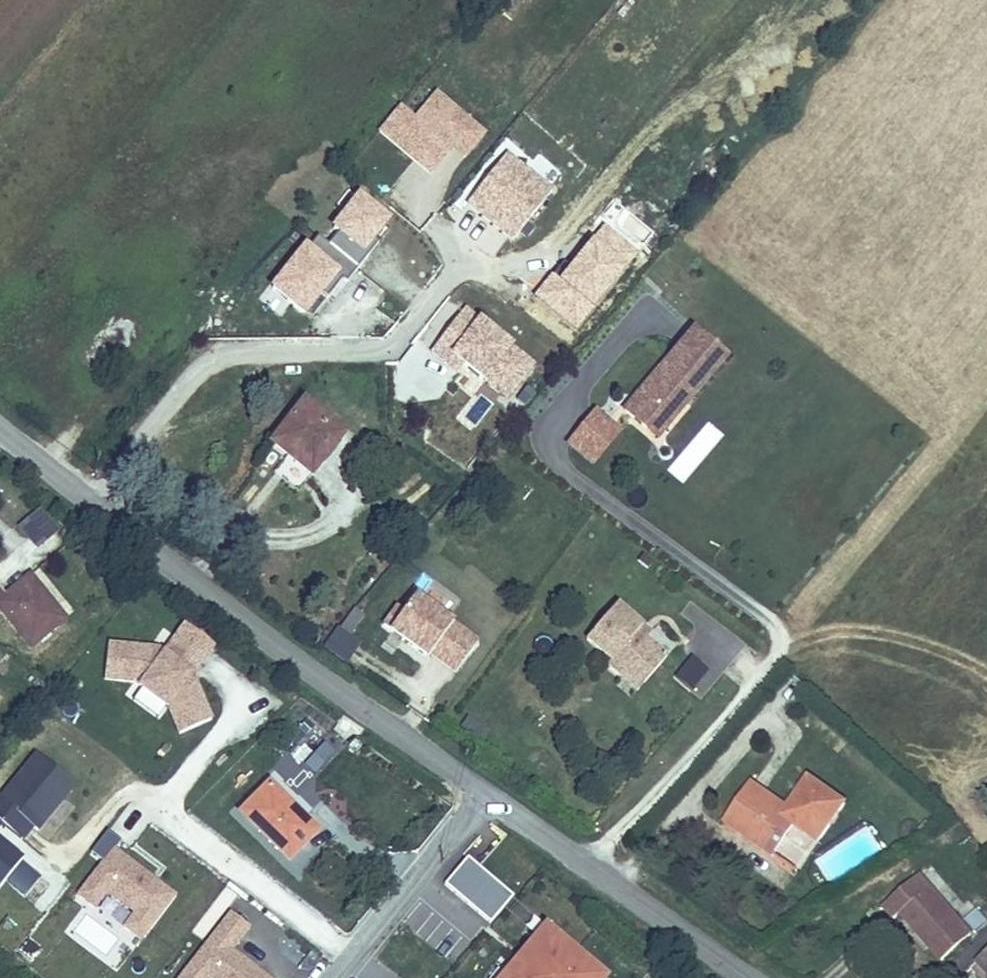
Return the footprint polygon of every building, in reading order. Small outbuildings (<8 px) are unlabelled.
[(382,157),(412,123),(393,106),(363,141),(382,157)] [(382,157),(376,165),(401,184),(435,142),(412,123),(382,157)] [(511,244),(553,192),(505,154),(463,205),(511,244)] [(310,322),(388,224),(347,191),(334,207),(346,216),(324,243),(315,236),(271,291),(310,322)] [(728,356),(695,328),(665,364),(669,367),(658,379),(655,375),(626,409),(647,428),(665,407),(676,417),(728,356)] [(665,364),(655,375),(658,379),(669,367),(665,364)] [(513,392),(494,412),(508,424),(526,402),(513,392)] [(301,407),(271,447),(313,478),(344,439),(301,407)] [(665,407),(647,428),(659,438),(676,417),(665,407)] [(620,431),(597,412),(571,443),(594,462),(620,431)] [(668,472),(685,484),(721,433),(704,421),(668,472)] [(15,530),(37,553),(57,534),(36,511),(15,530)] [(5,608),(40,650),(76,620),(37,575),(18,589),(0,568),(0,612),(5,608)] [(480,641),(417,596),(406,612),(399,607),(385,627),(431,659),(434,655),(458,672),(480,641)] [(350,634),(364,618),(354,610),(341,626),(350,634)] [(650,636),(624,615),(595,650),(620,670),(616,675),(631,687),(637,679),(654,692),(675,666),(654,648),(645,641),(650,636)] [(196,682),(199,679),(192,673),(198,666),(205,672),(222,652),(194,629),(172,656),(166,652),(117,648),(115,683),(145,685),(178,713),(186,735),(216,724),(202,686),(196,682)] [(658,643),(650,636),(645,641),(654,648),(658,643)] [(673,676),(690,692),(710,671),(692,655),(673,676)] [(199,679),(205,672),(198,666),(192,673),(199,679)] [(654,692),(637,679),(631,687),(647,700),(654,692)] [(460,730),(483,740),(488,728),(465,718),(460,730)] [(271,781),(238,815),(285,860),(317,826),(292,802),(349,744),(334,731),(278,788),(271,781)] [(72,787),(34,756),(0,799),(0,825),(11,812),(31,828),(36,832),(72,787)] [(749,776),(722,819),(772,851),(792,822),(817,839),(846,797),(808,772),(788,802),(749,776)] [(31,828),(11,812),(0,825),(21,841),(31,828)] [(172,896),(113,851),(120,842),(107,832),(90,853),(103,862),(78,895),(93,907),(106,891),(134,913),(122,929),(137,941),(172,896)] [(20,863),(0,847),(0,888),(20,863)] [(441,886),(488,926),(512,897),(465,857),(441,886)] [(942,872),(908,901),(920,916),(926,912),(968,958),(986,941),(986,921),(942,872)] [(477,927),(441,897),(413,931),(449,961),(477,927)] [(225,950),(243,926),(225,913),(176,977),(205,977),(263,977),(225,950)] [(498,977),(605,977),(542,925),(498,977)]
